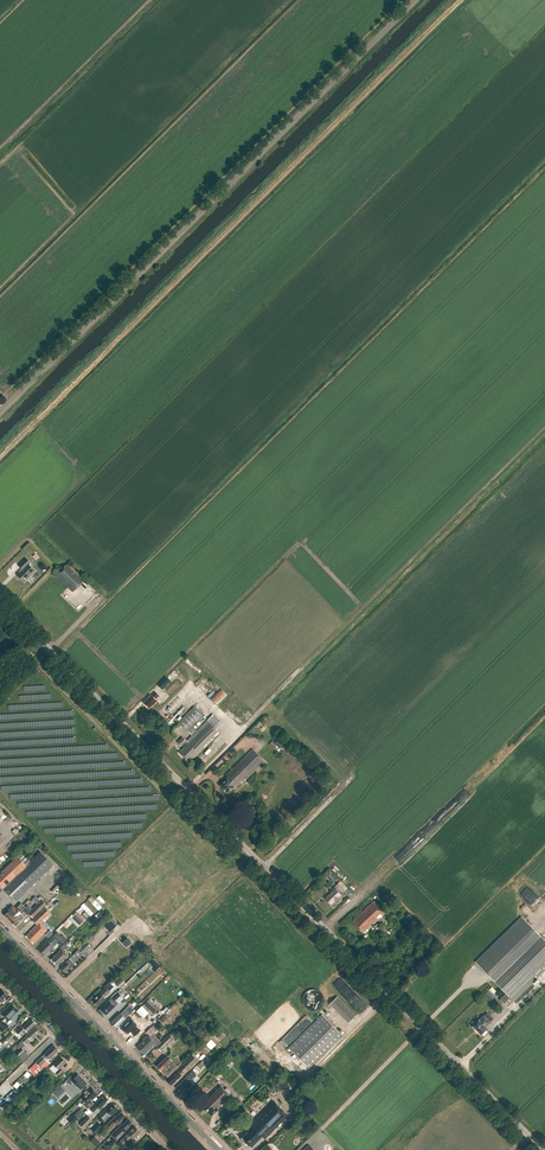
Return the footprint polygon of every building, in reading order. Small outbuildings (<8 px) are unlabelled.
[(24,583),(35,572),(28,564),(30,562),(27,558),(18,567),(21,571),(17,575),(24,583)] [(73,593),(85,581),(68,564),(56,576),(73,593)] [(167,677),(172,681),(179,674),(174,670),(167,677)] [(159,685),(163,690),(172,681),(167,677),(159,685)] [(228,695),(221,688),(211,698),(217,705),(228,695)] [(155,700),(159,697),(155,693),(151,696),(148,699),(148,700),(144,703),(149,708),(153,705),(157,702),(155,700)] [(190,762),(219,733),(214,728),(220,723),(212,715),(207,720),(207,721),(196,732),(192,727),(203,716),(194,707),(179,723),(192,736),(187,741),(189,743),(188,744),(182,738),(178,743),(181,746),(182,745),(184,748),(180,752),(190,762)] [(279,738),(276,743),(283,747),(286,742),(279,738)] [(227,792),(228,793),(235,786),(236,788),(241,782),(242,783),(245,780),(265,762),(252,749),(226,775),(227,776),(227,779),(220,785),(225,790),(225,791),(226,792),(227,792)] [(27,840),(30,837),(24,830),(20,833),(27,840)] [(53,865),(40,852),(31,861),(22,852),(0,874),(0,886),(3,889),(15,901),(53,865)] [(327,877),(336,886),(340,881),(331,872),(330,874),(328,873),(324,877),(326,878),(327,877)] [(65,885),(71,879),(68,876),(62,882),(65,885)] [(341,894),(347,888),(340,881),(336,886),(338,887),(336,889),(325,899),(331,904),(335,901),(338,904),(342,900),(339,897),(341,894)] [(54,893),(60,886),(58,884),(52,892),(54,893)] [(95,900),(91,896),(88,899),(92,903),(99,911),(102,907),(95,900)] [(12,918),(10,921),(15,927),(16,927),(29,914),(33,918),(47,905),(42,900),(33,909),(28,905),(26,908),(25,907),(13,919),(12,918)] [(386,913),(374,901),(352,922),(363,933),(368,928),(369,930),(386,913)] [(94,914),(84,903),(81,906),(86,911),(83,914),(87,918),(90,916),(91,917),(94,914)] [(13,919),(25,907),(21,904),(16,909),(13,905),(8,910),(9,911),(5,916),(10,921),(12,918),(13,919)] [(31,932),(26,936),(30,940),(43,926),(40,922),(44,918),(46,921),(53,915),(45,907),(32,919),(37,925),(30,931),(31,932)] [(101,919),(106,914),(101,909),(96,914),(101,919)] [(77,912),(72,917),(80,925),(85,920),(77,912)] [(119,924),(112,917),(104,925),(105,926),(104,926),(110,933),(119,924)] [(476,963),(506,993),(500,1000),(507,1006),(544,969),(544,941),(522,917),(476,963)] [(43,926),(30,940),(33,944),(47,930),(43,926)] [(48,941),(39,950),(44,955),(49,951),(57,944),(60,946),(66,939),(63,935),(62,936),(58,932),(48,941)] [(126,947),(131,943),(127,938),(122,943),(126,947)] [(60,948),(61,950),(51,960),(58,966),(63,961),(64,962),(69,957),(63,951),(67,947),(64,944),(60,948)] [(65,963),(66,964),(61,969),(62,969),(62,970),(63,971),(64,971),(65,972),(70,967),(71,969),(74,965),(73,964),(87,951),(82,947),(65,963)] [(145,964),(150,960),(146,955),(141,958),(145,964)] [(156,970),(160,966),(153,959),(149,962),(156,970)] [(122,978),(116,984),(120,988),(126,983),(122,978)] [(104,998),(109,993),(109,992),(114,987),(109,982),(104,987),(105,988),(96,996),(97,997),(93,1001),(98,1006),(105,999),(104,998)] [(492,994),(489,990),(484,995),(488,998),(492,994)] [(115,1001),(120,996),(117,992),(111,998),(115,1001)] [(340,996),(332,1003),(352,1022),(359,1015),(340,996)] [(106,1015),(115,1007),(109,1000),(100,1008),(104,1012),(104,1013),(105,1014),(106,1014),(106,1015)] [(12,1003),(1,1014),(4,1017),(2,1019),(1,1019),(0,1020),(0,1029),(2,1032),(8,1027),(4,1022),(7,1020),(8,1020),(18,1010),(12,1003)] [(129,1006),(121,1014),(120,1013),(111,1022),(117,1027),(126,1019),(134,1010),(129,1006)] [(163,1023),(168,1018),(164,1014),(159,1019),(163,1023)] [(310,1069),(343,1036),(322,1014),(289,1047),(310,1069)] [(479,1020),(472,1026),(475,1029),(475,1030),(477,1032),(478,1032),(481,1035),(488,1029),(486,1027),(491,1022),(484,1015),(479,1020)] [(132,1018),(122,1028),(123,1029),(122,1030),(126,1034),(127,1033),(128,1034),(131,1032),(132,1033),(134,1036),(135,1036),(141,1031),(136,1026),(138,1024),(132,1018)] [(27,1032),(36,1024),(32,1019),(23,1027),(21,1026),(19,1028),(16,1031),(13,1034),(19,1040),(21,1037),(27,1032)] [(32,1040),(40,1032),(36,1027),(27,1035),(17,1045),(21,1048),(22,1047),(26,1044),(31,1040),(32,1040)] [(169,1034),(157,1046),(161,1051),(169,1043),(174,1039),(169,1034)] [(147,1035),(142,1040),(143,1041),(137,1047),(144,1054),(150,1048),(151,1049),(156,1044),(147,1035)] [(2,1044),(4,1046),(9,1042),(8,1039),(6,1037),(0,1042),(2,1044)] [(59,1050),(54,1045),(36,1063),(40,1067),(47,1060),(46,1059),(48,1058),(49,1059),(59,1050)] [(17,1058),(25,1051),(22,1048),(14,1055),(17,1058)] [(157,1066),(168,1077),(183,1062),(176,1056),(172,1052),(168,1056),(157,1066)] [(192,1054),(176,1070),(177,1070),(166,1080),(171,1085),(181,1075),(181,1074),(184,1072),(182,1070),(185,1068),(188,1070),(198,1060),(192,1054)] [(61,1068),(66,1062),(61,1057),(53,1064),(59,1070),(55,1073),(58,1076),(63,1071),(61,1068)] [(186,1078),(176,1088),(181,1093),(186,1088),(187,1089),(192,1084),(189,1081),(196,1074),(192,1070),(185,1078),(186,1078)] [(73,1082),(81,1090),(87,1084),(78,1074),(75,1077),(73,1075),(73,1074),(72,1074),(66,1081),(70,1085),(73,1082)] [(20,1092),(24,1087),(20,1084),(16,1089),(20,1092)] [(207,1097),(201,1104),(206,1109),(225,1090),(221,1086),(208,1098),(207,1097)] [(227,1088),(225,1090),(206,1109),(212,1115),(218,1109),(218,1108),(230,1095),(229,1095),(231,1092),(227,1088)] [(83,1104),(87,1109),(93,1103),(91,1101),(97,1094),(92,1089),(82,1099),(85,1102),(83,1104)] [(5,1098),(3,1095),(0,1097),(0,1104),(3,1107),(18,1094),(14,1090),(5,1098)] [(90,1108),(94,1112),(99,1107),(100,1109),(106,1103),(105,1102),(108,1099),(105,1095),(102,1098),(101,1098),(90,1108)] [(246,1131),(247,1132),(242,1138),(251,1148),(259,1140),(264,1139),(265,1139),(288,1116),(274,1101),(253,1122),(250,1125),(251,1126),(246,1131)] [(112,1116),(118,1109),(113,1104),(106,1110),(105,1109),(99,1116),(103,1120),(110,1114),(112,1116)] [(78,1118),(84,1113),(81,1109),(75,1115),(78,1118)] [(120,1121),(125,1116),(121,1112),(117,1117),(116,1116),(107,1125),(111,1128),(116,1123),(118,1125),(121,1122),(120,1121)] [(75,1115),(74,1114),(68,1120),(72,1125),(78,1119),(78,1118),(75,1115)] [(84,1129),(92,1121),(88,1116),(80,1124),(84,1129)] [(127,1127),(132,1123),(129,1119),(123,1125),(123,1124),(112,1134),(116,1138),(123,1131),(124,1132),(127,1129),(127,1127)] [(99,1122),(92,1130),(95,1133),(103,1126),(99,1122)] [(133,1139),(140,1132),(135,1126),(123,1138),(120,1141),(126,1146),(129,1143),(127,1142),(132,1137),(133,1139)] [(101,1143),(95,1136),(90,1141),(96,1148),(101,1143)] [(108,1143),(111,1146),(116,1141),(113,1138),(108,1143)]
